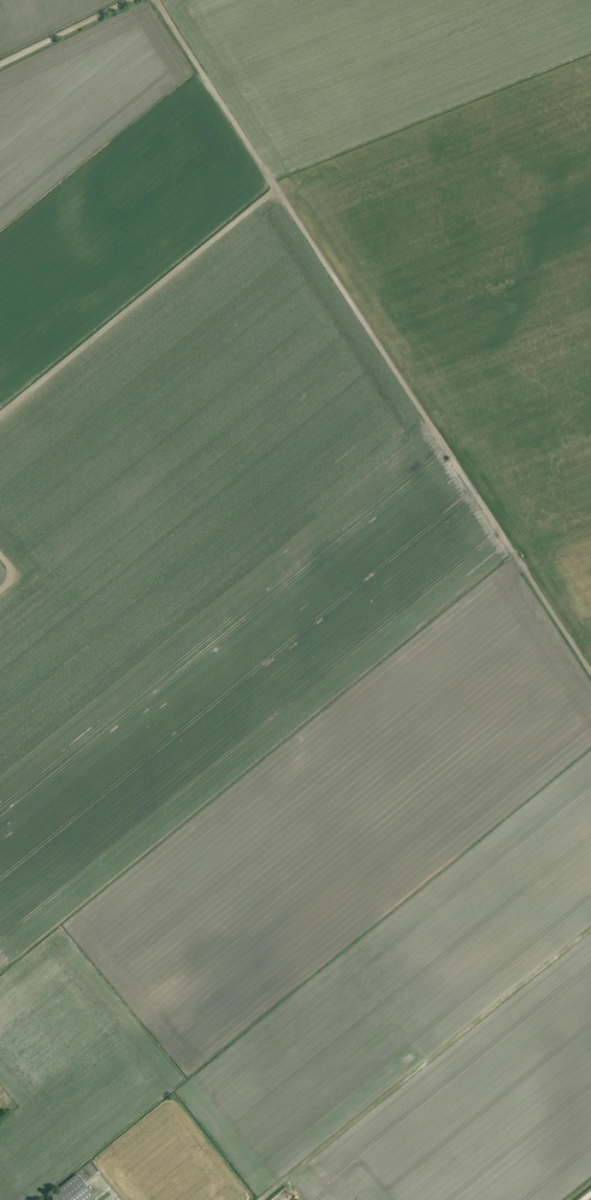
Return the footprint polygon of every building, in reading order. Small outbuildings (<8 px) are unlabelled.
[(95,1198),(77,1175),(50,1196),(51,1196),(46,1199),(92,1199),(95,1198)]
